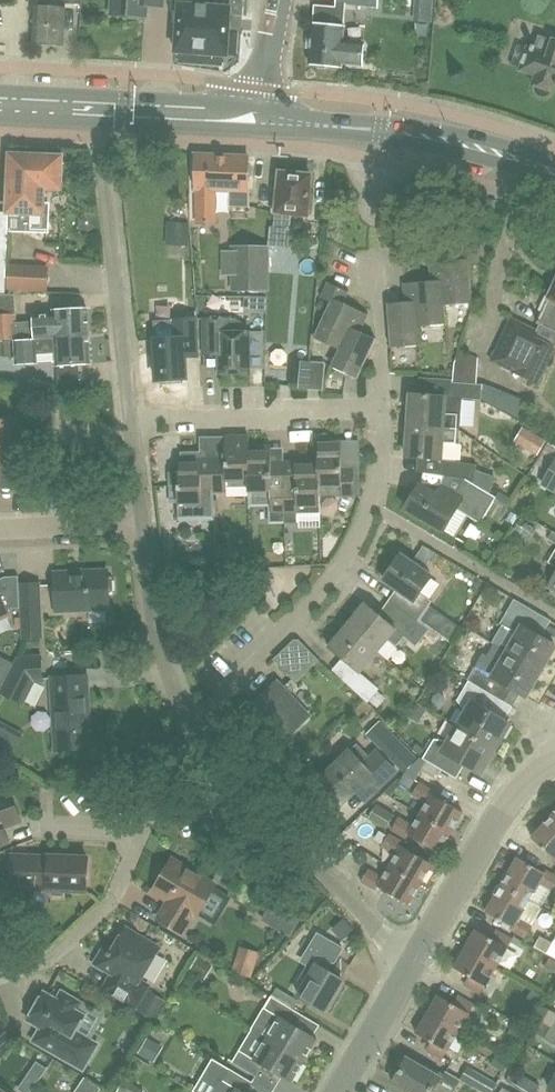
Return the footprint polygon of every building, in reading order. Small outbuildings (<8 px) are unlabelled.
[(48,7),(48,0),(29,0),(29,7),(35,7),(34,43),(63,44),(65,8),(48,7)] [(112,14),(127,15),(130,19),(138,19),(141,16),(145,17),(146,5),(161,6),(162,0),(113,0),(112,14)] [(170,10),(178,11),(176,52),(227,56),(229,29),(242,30),(243,15),(244,0),(171,0),(170,10)] [(335,5),(378,9),(379,0),(336,0),(335,5)] [(432,22),(434,0),(415,0),(413,21),(432,22)] [(343,41),(344,27),(335,26),(337,8),(319,7),(317,24),(313,24),(309,64),(341,67),(341,63),(362,65),(364,43),(343,41)] [(550,90),(553,91),(554,85),(554,40),(538,35),(535,46),(532,45),(531,50),(517,45),(510,66),(537,74),(534,84),(537,85),(537,91),(541,94),(547,94),(550,90)] [(7,213),(3,212),(7,231),(49,233),(49,214),(43,214),(44,188),(61,189),(62,156),(10,154),(7,213)] [(248,156),(195,155),(197,222),(216,222),(215,190),(231,191),(231,199),(233,199),(233,205),(248,206),(248,156)] [(270,226),(269,245),(270,246),(291,247),(293,228),(289,228),(291,213),(307,215),(311,175),(280,172),(278,198),(274,198),(273,212),(277,212),(275,227),(270,226)] [(270,291),(270,284),(270,246),(269,245),(232,244),(232,291),(259,291),(270,291)] [(441,261),(445,305),(472,303),(469,264),(480,263),(479,246),(456,248),(457,260),(441,261)] [(445,305),(441,261),(429,262),(431,281),(415,282),(419,326),(446,324),(445,305)] [(48,291),(48,266),(7,265),(7,290),(48,291)] [(314,338),(339,349),(358,309),(344,303),(349,292),(327,282),(321,297),(330,302),(314,338)] [(388,303),(391,347),(420,345),(419,326),(415,282),(403,283),(404,302),(388,303)] [(554,332),(554,286),(537,323),(554,332)] [(358,309),(339,349),(331,366),(357,379),(376,339),(361,332),(369,314),(358,309)] [(16,339),(17,339),(89,336),(88,312),(34,315),(34,320),(16,321),(15,313),(0,314),(0,338),(16,339)] [(537,329),(511,316),(489,361),(539,384),(554,350),(554,346),(534,336),(537,329)] [(174,337),(154,339),(156,381),(186,379),(185,350),(198,349),(196,317),(173,319),(174,337)] [(230,318),(204,318),(204,348),(220,348),(220,374),(250,373),(249,331),(247,331),(247,325),(236,318),(230,318)] [(90,363),(89,336),(17,339),(16,339),(17,363),(36,362),(35,353),(56,352),(57,384),(80,383),(79,364),(90,363)] [(311,362),(306,361),(292,359),(289,387),(309,389),(311,362)] [(453,379),(452,379),(452,382),(482,385),(481,400),(522,419),(529,401),(482,383),(482,384),(474,384),(476,364),(455,363),(453,379)] [(482,385),(452,382),(450,397),(481,400),(482,385)] [(461,430),(464,399),(410,395),(408,426),(457,430),(461,430)] [(15,467),(17,421),(0,420),(0,467),(15,467)] [(443,475),(465,479),(473,483),(477,465),(455,461),(457,430),(408,426),(405,457),(445,460),(443,475)] [(546,439),(523,427),(515,443),(538,455),(546,439)] [(318,441),(318,460),(319,460),(319,495),(320,495),(341,495),(341,497),(360,496),(360,469),(342,469),(341,440),(332,440),(331,437),(328,435),(325,434),(322,435),(320,437),(319,441),(318,441)] [(225,451),(213,451),(214,492),(226,492),(226,487),(248,487),(249,487),(248,446),(249,446),(249,435),(225,435),(225,451)] [(271,446),(249,446),(248,446),(249,487),(248,487),(249,508),(250,508),(250,503),(268,503),(268,524),(284,524),(283,469),(283,460),(271,460),(271,446)] [(178,504),(178,516),(212,516),(211,492),(214,492),(213,451),(181,452),(181,458),(177,458),(177,472),(169,472),(169,485),(178,485),(178,504)] [(320,522),(320,495),(319,495),(319,460),(318,460),(296,461),(296,469),(283,469),(284,524),(284,525),(286,525),(286,523),(298,523),(298,513),(320,513),(320,522)] [(542,483),(554,490),(554,461),(542,483)] [(23,472),(22,487),(47,489),(48,473),(23,472)] [(473,483),(465,479),(464,480),(470,483),(461,500),(440,487),(436,494),(419,484),(405,508),(456,538),(469,516),(481,523),(496,497),(473,483)] [(389,600),(418,621),(432,601),(420,593),(432,576),(401,555),(383,579),(397,589),(389,600)] [(108,571),(54,573),(56,611),(109,609),(109,593),(113,591),(112,580),(108,578),(108,571)] [(546,588),(554,593),(554,573),(546,588)] [(7,609),(20,608),(18,576),(5,577),(0,579),(0,613),(8,610),(7,609)] [(38,583),(21,584),(23,638),(41,637),(38,583)] [(507,651),(541,671),(554,647),(554,645),(537,635),(547,618),(514,599),(500,623),(517,633),(507,651)] [(430,629),(418,621),(389,600),(379,614),(365,603),(347,625),(378,652),(388,639),(396,646),(404,637),(416,646),(425,635),(432,642),(437,636),(430,629)] [(459,626),(447,619),(439,635),(451,642),(459,626)] [(342,658),(332,670),(368,703),(380,689),(360,672),(378,652),(347,625),(329,647),(342,658)] [(294,639),(273,659),(296,683),(319,660),(299,639),(294,639)] [(526,696),(541,671),(507,651),(499,664),(486,656),(479,659),(468,679),(469,680),(504,701),(512,688),(526,696)] [(13,664),(0,658),(0,690),(13,664)] [(22,703),(31,684),(31,658),(19,659),(2,693),(22,703)] [(31,658),(31,684),(33,680),(42,680),(40,658),(31,658)] [(87,696),(89,696),(88,674),(79,674),(79,676),(52,678),(57,750),(90,748),(87,696)] [(457,700),(466,712),(457,726),(496,749),(511,723),(496,715),(504,701),(469,680),(457,700)] [(276,684),(243,716),(274,748),(307,717),(276,684)] [(0,719),(0,754),(10,759),(24,732),(0,719)] [(366,735),(404,774),(417,761),(379,722),(366,735)] [(457,726),(449,741),(434,739),(423,758),(441,769),(449,755),(481,774),(496,749),(457,726)] [(377,750),(370,757),(357,744),(350,751),(320,781),(341,803),(361,784),(372,795),(397,771),(377,750)] [(427,802),(420,814),(451,833),(463,812),(432,794),(434,790),(420,782),(413,794),(427,802)] [(0,796),(0,845),(10,842),(4,827),(21,821),(10,792),(0,796)] [(394,815),(377,805),(368,819),(386,830),(394,815)] [(439,853),(451,833),(420,814),(413,826),(399,817),(392,829),(406,838),(408,835),(439,853)] [(553,815),(532,839),(554,859),(553,861),(554,862),(554,817),(553,815)] [(397,854),(390,866),(421,884),(433,864),(402,846),(404,842),(389,834),(383,846),(397,854)] [(48,889),(50,889),(53,895),(63,896),(66,889),(87,890),(88,859),(49,857),(49,859),(16,857),(15,880),(48,882),(48,889)] [(502,885),(529,900),(540,882),(553,890),(554,887),(554,876),(546,871),(545,873),(518,858),(502,885)] [(172,860),(168,867),(163,869),(157,879),(158,883),(154,891),(170,900),(159,920),(182,934),(194,914),(196,916),(215,886),(172,860)] [(409,905),(421,884),(390,866),(383,878),(369,869),(362,881),(376,890),(378,886),(409,905)] [(532,926),(542,908),(529,901),(529,900),(502,885),(486,912),(513,927),(512,930),(525,938),(532,926)] [(272,903),(261,921),(291,938),(302,921),(272,903)] [(117,934),(98,965),(113,974),(104,989),(135,1008),(145,991),(136,986),(159,948),(126,929),(121,937),(117,934)] [(476,929),(465,948),(496,967),(512,939),(496,930),(491,938),(476,929)] [(342,948),(317,934),(309,948),(322,955),(316,965),(310,962),(299,981),(305,984),(298,996),(324,1011),(343,980),(327,970),(332,961),(334,962),(342,948)] [(552,943),(540,936),(534,947),(554,959),(554,938),(552,943)] [(496,967),(465,948),(454,967),(469,976),(464,984),(480,994),(496,967)] [(277,988),(272,996),(279,1001),(293,1009),(298,1001),(277,988)] [(31,1011),(32,1013),(28,1020),(41,1028),(33,1041),(83,1070),(98,1044),(75,1031),(84,1015),(76,1011),(81,1003),(62,992),(57,1000),(44,992),(43,995),(41,995),(39,995),(37,995),(35,996),(34,997),(32,999),(31,1000),(30,1002),(30,1004),(30,1006),(30,1008),(30,1010),(31,1011)] [(438,995),(427,1014),(458,1032),(474,1005),(457,996),(453,1004),(438,995)] [(252,1029),(266,1038),(304,1061),(317,1040),(295,1026),(302,1014),(279,1001),(272,996),(265,1008),(252,1029)] [(542,1021),(554,1029),(554,1013),(549,1010),(542,1021)] [(458,1032),(427,1014),(416,1033),(431,1042),(426,1050),(442,1059),(458,1032)] [(542,1021),(536,1032),(554,1043),(554,1029),(542,1021)] [(2,1026),(0,1028),(0,1048),(12,1037),(2,1026)] [(292,1082),(304,1061),(266,1038),(254,1059),(239,1050),(232,1062),(256,1077),(263,1065),(292,1082)] [(461,1080),(460,1079),(446,1070),(443,1075),(426,1065),(424,1069),(406,1058),(392,1082),(409,1091),(453,1091),(454,1091),(461,1080)] [(17,1089),(22,1091),(30,1091),(46,1068),(36,1061),(17,1089)] [(460,1079),(461,1080),(482,1091),(492,1091),(497,1083),(468,1066),(460,1079)] [(220,1078),(211,1091),(247,1091),(253,1083),(252,1082),(229,1068),(222,1080),(220,1078)] [(524,1091),(536,1091),(540,1085),(522,1075),(515,1087),(524,1091)] [(74,1091),(99,1091),(102,1088),(85,1077),(74,1091)]
